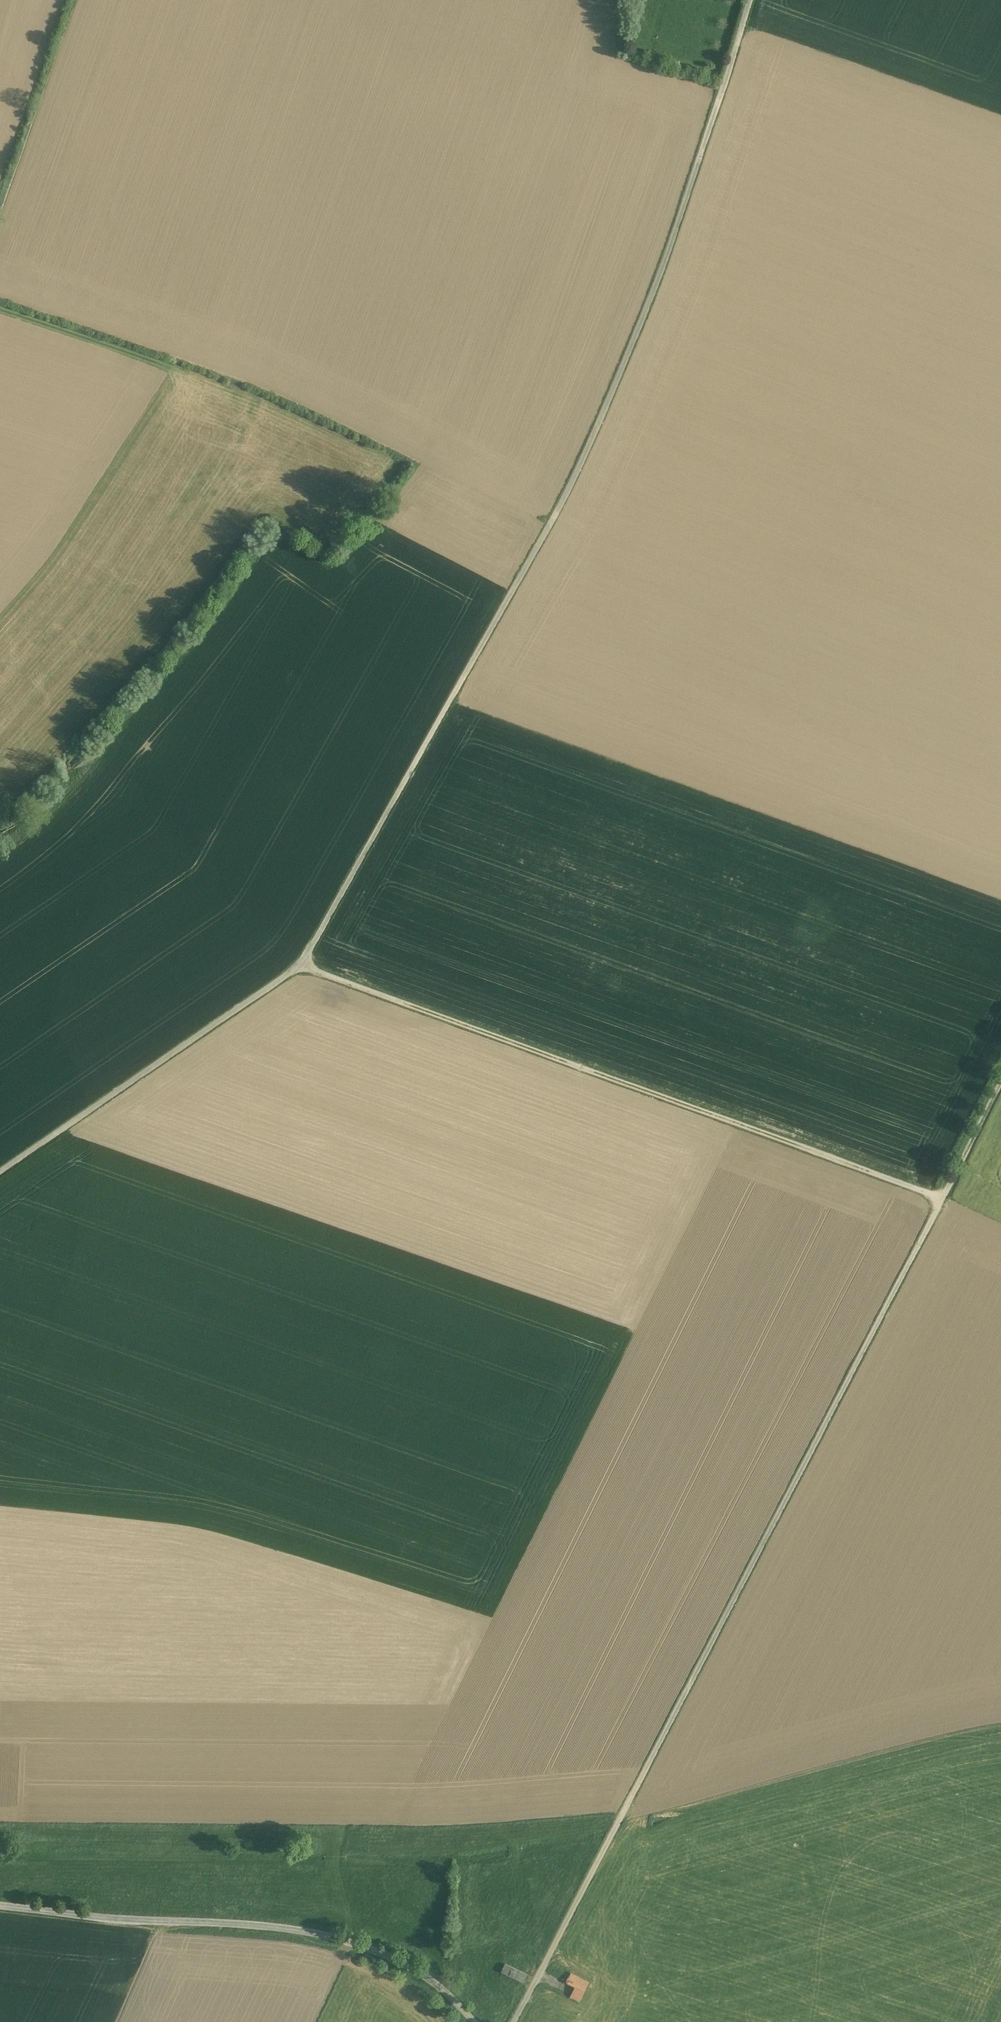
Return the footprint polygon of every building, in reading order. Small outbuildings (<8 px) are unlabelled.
[(528,1974),(505,1963),(501,1971),(524,1982),(528,1974)] [(590,1983),(569,1973),(565,1982),(575,1987),(570,1996),(581,2002),(590,1983)]
